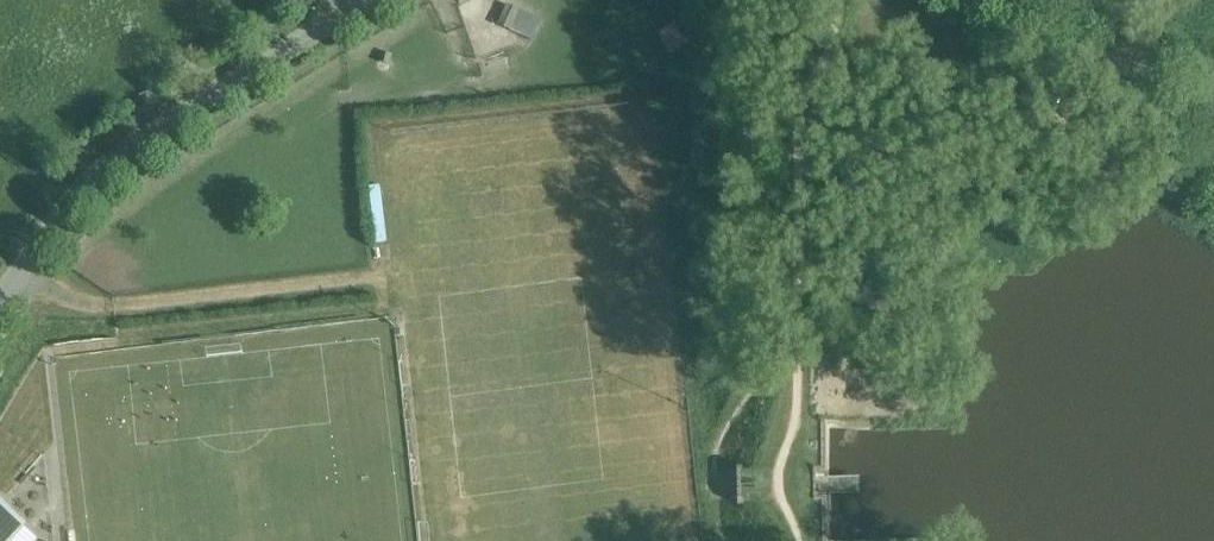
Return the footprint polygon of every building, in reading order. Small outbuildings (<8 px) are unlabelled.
[(505,6),(496,25),(529,39),(537,20),(505,6)] [(674,25),(658,34),(669,52),(684,44),(674,25)] [(379,52),(377,62),(383,64),(388,65),(389,60),(390,55),(379,52)] [(24,523),(0,501),(0,540),(8,540),(24,523)]
